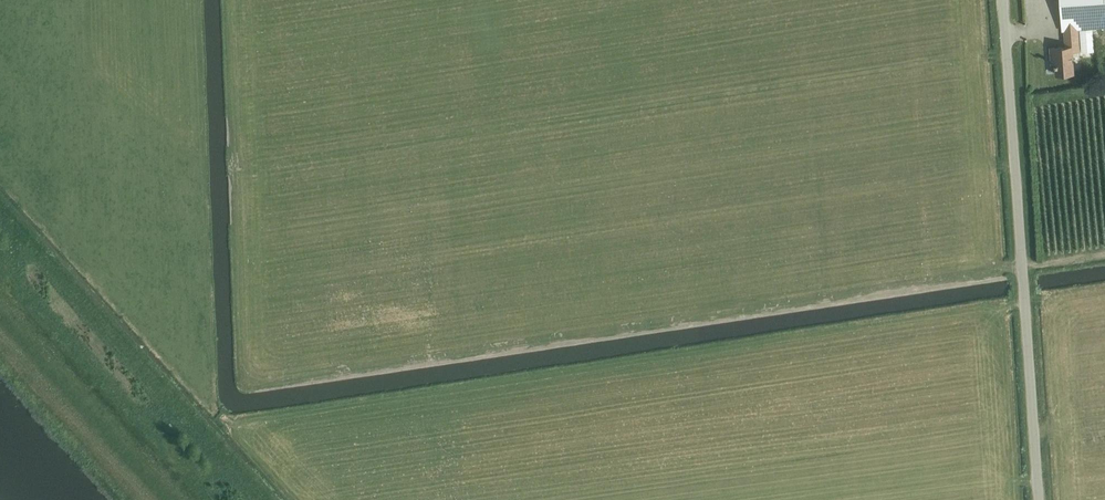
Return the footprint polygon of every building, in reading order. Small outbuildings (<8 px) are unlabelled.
[(1063,30),(1064,30),(1065,46),(1051,47),(1051,57),(1055,56),(1057,74),(1073,73),(1072,51),(1080,50),(1078,29),(1104,27),(1104,0),(1061,0),(1063,30)]
